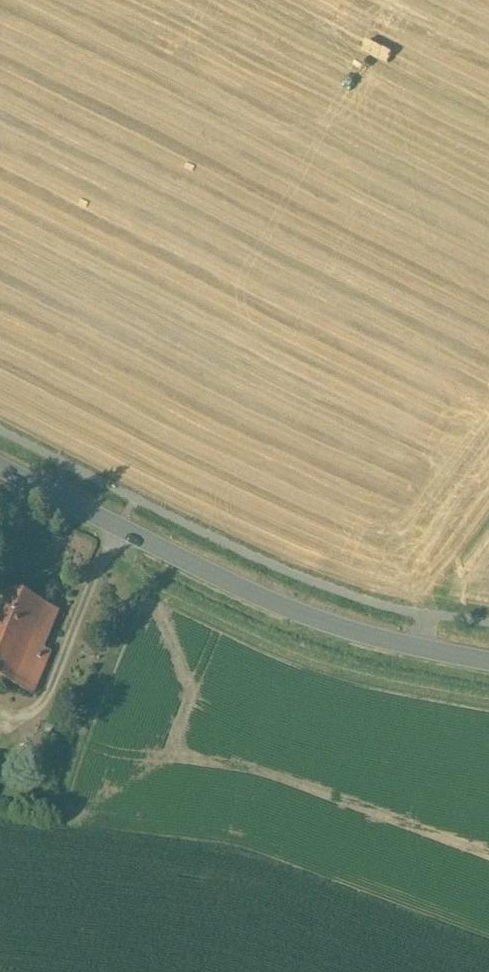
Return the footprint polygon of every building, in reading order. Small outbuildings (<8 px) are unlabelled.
[(0,589),(0,680),(34,694),(51,654),(35,648),(51,610),(0,589)]
